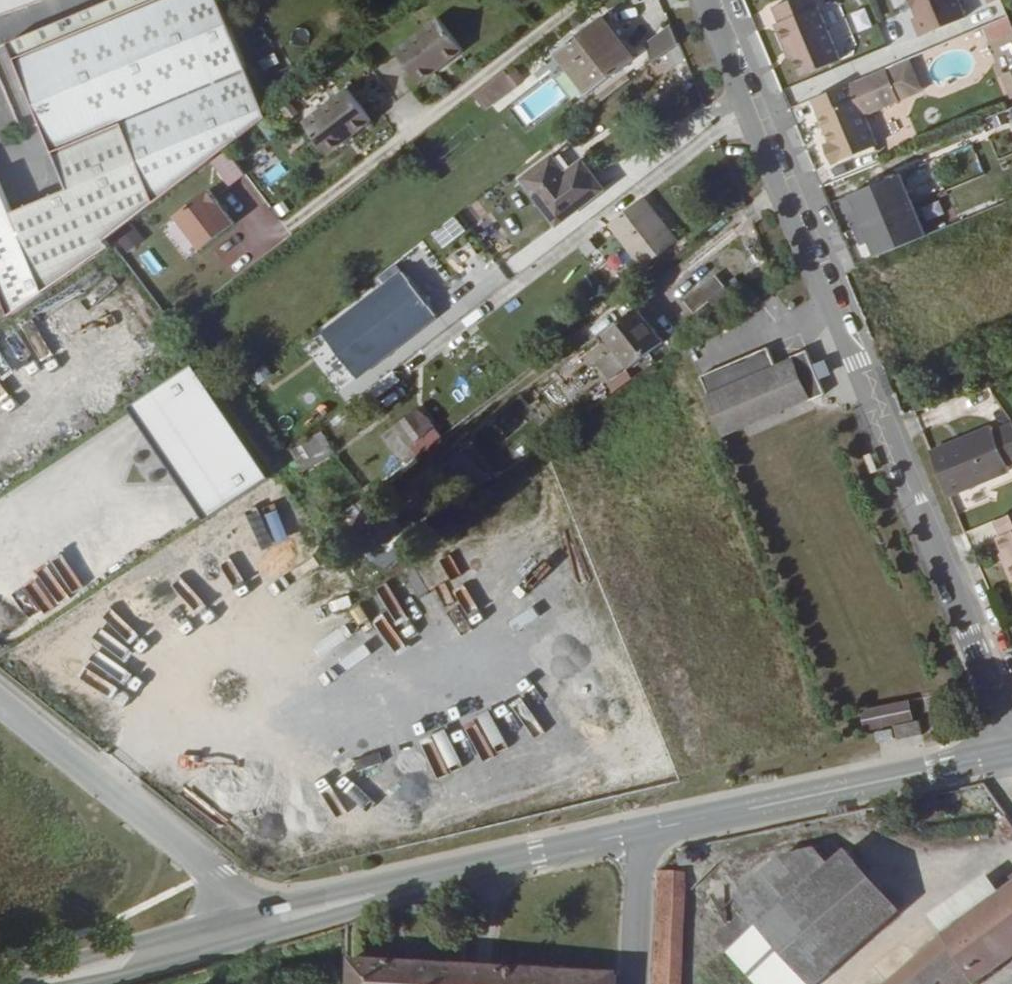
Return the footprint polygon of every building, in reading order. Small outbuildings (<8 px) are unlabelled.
[(3,12),(32,0),(0,0),(0,5),(3,12)] [(9,42),(55,151),(123,122),(159,207),(241,144),(277,115),(227,0),(110,0),(9,42)] [(793,55),(800,76),(839,60),(815,0),(786,0),(772,6),(778,22),(774,24),(784,48),(789,46),(793,55)] [(959,0),(912,0),(918,15),(914,17),(922,37),(967,18),(959,0)] [(606,7),(562,41),(595,85),(639,49),(606,7)] [(451,11),(408,44),(429,75),(473,40),(451,11)] [(647,37),(656,58),(685,47),(676,25),(647,37)] [(788,57),(793,55),(789,46),(784,48),(788,57)] [(530,69),(520,55),(492,75),(502,90),(530,69)] [(923,93),(909,58),(885,69),(900,103),(923,93)] [(885,69),(811,99),(829,142),(823,145),(832,165),(877,146),(865,116),(900,103),(885,69)] [(790,97),(816,90),(813,79),(787,85),(790,97)] [(358,81),(315,115),(338,145),(381,112),(358,81)] [(55,151),(69,187),(12,212),(0,183),(0,286),(14,318),(124,241),(121,235),(159,207),(123,122),(55,151)] [(573,135),(556,148),(568,165),(585,151),(573,135)] [(568,165),(556,148),(530,169),(563,212),(606,178),(585,151),(568,165)] [(864,221),(913,201),(901,170),(851,190),(859,208),(864,221)] [(651,182),(617,209),(651,252),(686,226),(651,182)] [(223,185),(189,211),(215,245),(248,219),(223,185)] [(927,233),(913,201),(864,221),(870,235),(877,252),(927,233)] [(854,210),(860,223),(864,221),(859,208),(854,210)] [(448,248),(470,228),(457,213),(435,234),(448,248)] [(864,221),(860,223),(865,237),(870,235),(864,221)] [(151,250),(141,258),(156,276),(166,268),(151,250)] [(736,265),(723,271),(730,287),(743,281),(736,265)] [(408,266),(331,327),(365,371),(442,309),(408,266)] [(735,292),(719,273),(688,298),(703,317),(735,292)] [(641,310),(606,336),(617,351),(599,364),(611,380),(629,367),(631,368),(665,342),(641,310)] [(712,392),(710,392),(726,430),(810,392),(812,397),(827,390),(807,345),(786,354),(787,357),(771,364),(763,346),(703,373),(712,392)] [(196,359),(132,402),(211,514),(275,470),(196,359)] [(557,381),(544,391),(559,411),(573,401),(557,381)] [(424,400),(401,419),(415,439),(440,420),(424,400)] [(992,425),(1005,457),(1011,455),(1011,417),(992,425)] [(1005,457),(992,425),(990,419),(932,442),(950,486),(1007,462),(1005,457)] [(278,452),(286,473),(336,453),(328,433),(278,452)] [(870,453),(863,456),(871,474),(877,471),(870,453)] [(166,526),(201,515),(197,501),(162,512),(166,526)] [(996,511),(1002,526),(997,528),(1011,564),(1011,505),(996,511)] [(371,522),(356,535),(367,551),(384,538),(371,522)] [(84,577),(94,569),(74,546),(64,554),(84,577)] [(0,603),(0,634),(2,636),(35,613),(19,590),(0,603)] [(260,616),(274,647),(298,637),(284,605),(260,616)] [(864,731),(913,720),(908,699),(859,710),(864,731)] [(918,721),(893,726),(896,738),(921,734),(918,721)] [(773,773),(753,778),(754,784),(774,780),(773,773)] [(846,805),(826,809),(828,816),(848,812),(846,805)] [(1011,808),(1003,816),(1011,826),(1011,809),(1011,808)] [(763,983),(811,983),(904,907),(853,843),(834,859),(821,842),(786,848),(738,887),(761,915),(729,940),(763,983)] [(654,983),(685,983),(689,865),(658,865),(654,983)] [(925,942),(943,969),(953,983),(959,983),(995,960),(996,963),(1003,958),(1001,955),(1011,949),(1011,951),(1011,877),(1007,880),(945,924),(925,942)] [(943,969),(925,942),(880,983),(926,983),(943,969)] [(353,958),(352,983),(614,983),(614,967),(353,958)]
